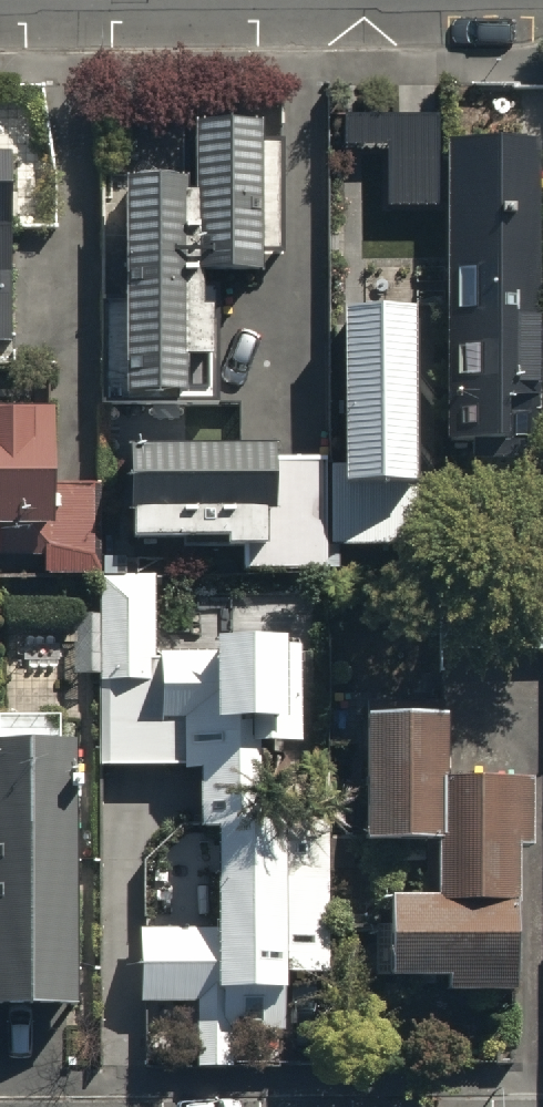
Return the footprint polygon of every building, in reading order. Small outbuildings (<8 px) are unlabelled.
[(435,118),(345,117),(344,149),(387,149),(385,209),(434,210),(435,118)] [(258,131),(203,131),(203,281),(259,281),(258,131)] [(535,146),(453,146),(453,448),(535,448),(535,146)] [(0,161),(0,346),(15,346),(15,161),(0,161)] [(187,186),(126,186),(126,405),(187,405),(187,186)] [(420,313),(347,314),(348,470),(331,470),(332,546),(421,546),(420,313)] [(0,415),(0,559),(46,560),(46,575),(100,575),(100,485),(54,485),(55,415),(0,415)] [(273,452),(134,453),(135,542),(248,541),(248,577),(332,576),(332,546),(331,470),(331,461),(273,462),(273,452)] [(275,641),(210,641),(210,657),(152,657),(151,586),(97,586),(97,776),(195,776),(196,833),(210,833),(210,929),(135,930),(135,1033),(193,1032),(193,1069),(231,1069),(231,1032),(275,1032),(275,976),(328,975),(328,881),(275,881),(275,824),(256,824),(256,748),(297,748),(296,641),(275,641)] [(448,710),(370,710),(370,850),(440,850),(440,905),(374,905),(374,995),(529,995),(528,780),(448,780),(448,710)] [(0,748),(0,1006),(78,1006),(77,748),(0,748)]
